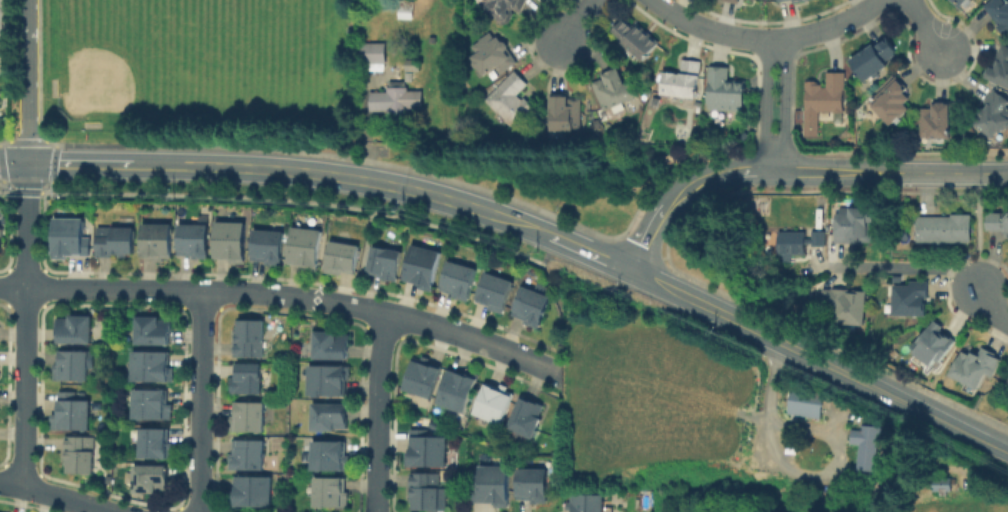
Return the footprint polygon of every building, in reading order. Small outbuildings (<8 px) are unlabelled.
[(483,1),(484,0),(527,0),(519,16),(513,12),(505,25),(484,14),(489,5),(483,1)] [(985,7),(993,0),(1003,0),(1007,7),(1007,36),(985,7)] [(412,18),(398,18),(398,5),(412,4),(412,18)] [(644,60),(610,32),(623,15),(635,25),(637,23),(659,41),(644,60)] [(496,80),(490,73),(481,80),(468,63),(478,56),(471,48),(489,33),(495,40),(498,37),(509,51),(505,53),(509,57),(512,55),(518,64),(496,80)] [(846,73),(843,69),(874,46),(877,50),(888,40),(899,53),(887,64),(891,69),(861,92),(846,73)] [(361,43),(383,43),(383,62),(360,61),(361,43)] [(1003,43),(1007,45),(1007,86),(986,77),(1003,43)] [(420,72),(404,72),(404,58),(420,58),(420,72)] [(700,100),(661,100),(662,75),(681,74),(681,62),(700,62),(700,100)] [(748,107),(714,108),(713,64),(731,64),(732,81),(748,81),(748,107)] [(614,111),(600,109),(591,86),(603,80),(602,78),(618,70),(633,100),(614,111)] [(513,133),(505,124),(502,127),(493,117),(496,114),(483,100),(515,72),(528,86),(517,97),(522,102),(526,99),(538,113),(513,133)] [(846,73),(846,113),(820,114),(820,140),(800,140),(799,111),(805,111),(804,84),(816,83),(816,86),(828,86),(827,74),(846,73)] [(892,130),(881,119),(876,124),(863,111),(897,78),(910,92),(906,95),(912,101),(907,106),(913,112),(892,130)] [(370,109),(369,92),(388,91),(388,86),(390,86),(390,81),(405,82),(405,84),(408,84),(408,89),(422,89),(422,107),(407,107),(407,112),(387,113),(387,109),(370,109)] [(996,91),(1007,100),(1007,128),(997,141),(977,127),(982,121),(979,119),(989,108),(985,104),(996,91)] [(549,137),(548,100),(581,99),(583,128),(573,136),(549,137)] [(922,141),(921,111),(935,110),(934,108),(939,107),(939,104),(949,104),(949,107),(953,107),(954,130),(951,130),(951,141),(922,141)] [(863,246),(849,247),(836,246),(836,216),(842,216),(841,209),(851,209),(875,210),(875,243),(863,244),(863,246)] [(946,243),(946,247),(934,247),(934,243),(919,243),(919,216),(952,216),(952,214),(973,214),(973,243),(946,243)] [(1006,221),(1007,221),(1007,234),(1002,232),(987,233),(987,215),(1005,215),(1006,221)] [(53,260),(55,220),(87,219),(88,238),(93,238),(93,255),(70,255),(71,259),(53,260)] [(177,221),(177,256),(168,257),(168,261),(160,260),(160,254),(147,254),(148,222),(177,221)] [(250,223),(246,266),(231,264),(232,259),(217,258),(220,222),(250,223)] [(139,227),(141,253),(118,253),(118,255),(101,255),(101,225),(119,224),(139,227)] [(181,256),(181,226),(210,225),(210,259),(196,260),(196,255),(181,256)] [(326,231),(318,275),(302,273),(303,267),(290,266),(296,227),(326,231)] [(829,272),(813,272),(812,267),(779,268),(778,234),(806,233),(805,228),(813,228),(813,233),(827,233),(829,272)] [(256,260),(258,230),(287,231),(284,266),(268,265),(268,260),(256,260)] [(326,272),(333,240),(363,246),(357,274),(343,271),(342,275),(326,272)] [(368,274),(373,245),(404,252),(399,282),(382,280),(382,276),(368,274)] [(415,245),(445,252),(433,295),(417,290),(418,286),(405,282),(415,245)] [(440,289),(447,262),(478,271),(469,303),(454,299),(455,294),(440,289)] [(476,301),(484,271),(515,282),(504,314),(489,310),(490,306),(476,301)] [(931,319),(895,320),(894,288),(910,287),(910,283),(929,282),(929,298),(927,299),(927,307),(931,307),(931,319)] [(522,290),(550,300),(540,326),(512,317),(522,290)] [(868,326),(834,327),(834,309),(822,309),(822,291),(849,290),(849,296),(860,296),(870,294),(870,302),(867,302),(868,326)] [(162,317),(162,321),(173,322),(172,345),(140,343),(141,316),(162,317)] [(92,344),(61,344),(61,320),(72,320),(72,317),(93,317),(92,344)] [(267,321),(265,358),(235,357),(236,338),(240,338),(240,321),(267,321)] [(936,373),(913,355),(920,346),(919,340),(933,321),(944,329),(938,336),(946,342),(950,338),(957,343),(936,373)] [(317,332),(340,333),(341,337),(351,337),(350,360),(316,359),(317,332)] [(981,400),(961,388),(963,384),(949,376),(964,353),(971,358),(973,355),(977,358),(983,349),(996,356),(994,359),(1003,365),(981,400)] [(171,353),(170,369),(173,369),(173,382),(135,381),(135,351),(171,353)] [(57,380),(58,366),(61,366),(61,352),(89,352),(89,381),(57,380)] [(416,360),(446,369),(434,399),(405,389),(416,360)] [(263,366),(263,395),(229,394),(230,380),(233,380),(233,367),(263,366)] [(349,367),(349,383),(347,383),(346,395),(310,396),(312,367),(349,367)] [(452,372),(481,380),(468,413),(440,403),(452,372)] [(488,385),(499,389),(502,386),(510,389),(508,393),(517,397),(504,425),(475,414),(488,385)] [(822,421),(787,415),(791,386),(825,393),(822,421)] [(175,420),(137,419),(136,391),(171,391),(171,404),(175,404),(175,420)] [(85,393),(85,402),(91,402),(91,428),(53,429),(53,416),(61,416),(60,394),(85,393)] [(524,397),(546,406),(541,416),(545,419),(536,439),(509,428),(524,397)] [(262,405),(261,433),(233,433),(233,406),(262,405)] [(314,431),(314,406),(350,406),(351,428),(340,429),(340,431),(314,431)] [(882,428),(878,472),(855,470),(858,446),(847,445),(850,431),(861,431),(861,427),(882,428)] [(144,458),(144,430),(170,430),(171,448),(174,448),(174,459),(144,458)] [(429,436),(448,436),(448,468),(407,468),(407,454),(410,454),(410,431),(429,431),(429,436)] [(94,474),(70,473),(70,451),(66,451),(66,439),(94,438),(94,474)] [(233,470),(232,454),(236,454),(235,441),(268,440),(268,470),(233,470)] [(346,443),(346,458),(351,458),(351,464),(346,465),(346,470),(315,470),(315,442),(346,443)] [(170,466),(171,492),(137,491),(137,466),(170,466)] [(511,467),(512,508),(496,508),(496,503),(472,503),(472,487),(479,486),(479,468),(511,467)] [(552,470),(553,504),(534,504),(534,500),(520,500),(521,471),(552,470)] [(438,474),(439,489),(447,489),(448,510),(414,511),(414,504),(409,504),(409,476),(438,474)] [(932,492),(931,476),(953,476),(954,491),(932,492)] [(274,477),(274,506),(231,506),(232,491),(239,491),(239,477),(274,477)] [(347,479),(348,493),(352,493),(350,507),(317,506),(318,478),(347,479)] [(610,494),(610,511),(573,511),(568,511),(568,502),(573,502),(573,495),(610,494)]
